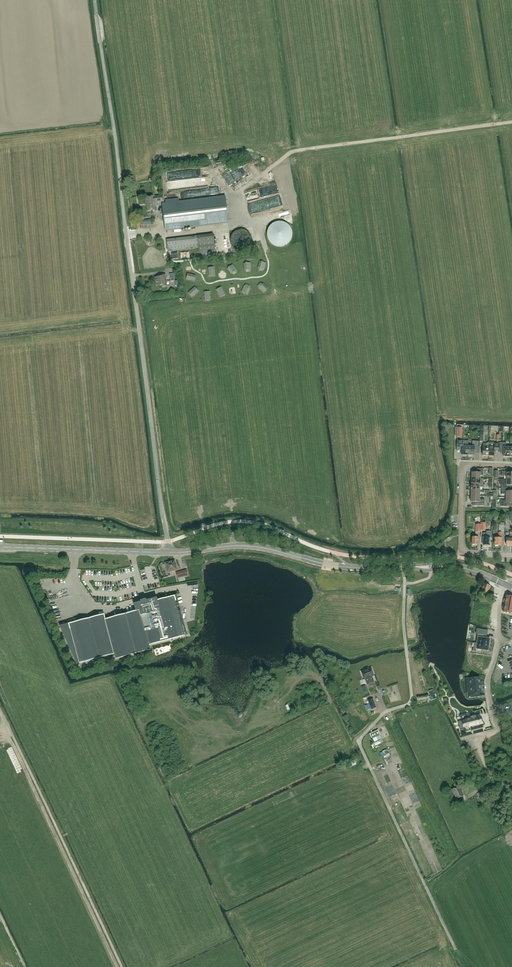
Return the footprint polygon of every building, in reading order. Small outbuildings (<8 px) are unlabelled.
[(165,230),(166,230),(228,222),(225,196),(179,202),(179,199),(165,200),(166,204),(164,204),(163,195),(154,196),(145,197),(145,203),(146,203),(147,211),(155,210),(154,202),(162,202),(165,230)] [(247,212),(248,220),(265,218),(265,216),(280,214),(280,209),(255,212),(255,211),(247,212)] [(292,233),(292,231),(291,230),(291,229),(290,227),(289,226),(288,225),(287,224),(286,223),(285,222),(283,222),(282,221),(280,221),(279,221),(278,221),(276,222),(274,222),(273,223),(272,224),(271,224),(270,225),(269,226),(269,227),(268,229),(268,230),(267,231),(267,232),(267,233),(267,235),(267,236),(267,237),(268,238),(268,239),(269,240),(270,242),(271,243),(272,244),(273,245),(274,245),(276,246),(277,246),(278,246),(279,246),(280,247),(282,246),(283,246),(284,246),(285,245),(286,245),(287,244),(288,243),(289,242),(290,241),(291,240),(291,239),(292,237),(292,235),(292,233)] [(234,247),(235,249),(237,249),(238,250),(240,250),(242,250),(243,250),(245,249),(247,249),(248,247),(249,246),(250,245),(251,243),(251,241),(251,239),(251,238),(251,236),(250,234),(249,233),(248,232),(246,231),(245,230),(243,229),(241,229),(239,229),(238,230),(236,230),(234,231),(233,233),(232,234),(231,236),(230,237),(230,239),(230,241),(231,243),(231,245),(232,246),(234,247)] [(199,255),(215,253),(213,234),(167,240),(168,251),(198,248),(199,255)] [(161,286),(167,286),(165,274),(159,275),(159,277),(155,277),(156,286),(161,285),(161,286)] [(456,451),(462,451),(461,455),(468,455),(468,446),(464,446),(464,440),(457,440),(456,451)] [(468,446),(468,455),(474,455),(474,448),(475,448),(475,447),(479,447),(479,441),(472,441),(472,446),(468,446)] [(489,446),(488,456),(494,456),(494,452),(498,452),(499,444),(494,443),(489,442),(489,446)] [(506,443),(500,442),(499,452),(503,452),(503,456),(509,457),(510,447),(506,447),(506,443)] [(471,478),(480,478),(480,475),(483,476),(483,468),(477,468),(477,473),(471,472),(471,478)] [(511,479),(511,473),(509,473),(509,471),(502,471),(501,475),(506,475),(506,479),(511,479)] [(506,479),(500,479),(500,485),(501,485),(501,488),(508,488),(508,485),(511,485),(511,479),(506,479)] [(508,491),(508,488),(501,488),(501,494),(506,494),(506,497),(511,497),(511,491),(508,491)] [(480,496),(471,496),(471,502),(477,502),(477,505),(484,505),(484,499),(479,499),(480,496)] [(506,497),(506,500),(501,500),(501,506),(509,507),(509,504),(511,504),(511,497),(506,497)] [(481,532),(481,524),(475,524),(475,537),(472,537),(472,544),(478,545),(478,537),(478,531),(481,532)] [(168,576),(170,575),(169,571),(176,569),(174,561),(165,563),(168,571),(167,572),(168,576)] [(176,572),(178,578),(188,575),(188,573),(186,569),(176,572)] [(487,595),(490,586),(489,586),(489,585),(487,584),(487,585),(484,584),(482,589),(480,592),(479,597),(482,598),(484,593),(487,595)] [(150,644),(185,635),(174,596),(158,600),(157,597),(134,603),(136,611),(105,619),(104,614),(69,624),(79,662),(114,654),(115,658),(151,649),(150,644)] [(55,611),(56,612),(60,611),(55,597),(52,598),(54,603),(52,604),(55,611)] [(504,604),(503,612),(510,613),(510,610),(511,605),(504,604)] [(486,607),(481,606),(479,615),(491,617),(492,611),(486,610),(486,607)] [(491,617),(479,615),(478,624),(483,625),(484,622),(490,623),(491,617)] [(478,634),(477,643),(489,645),(490,639),(484,638),(484,635),(478,634)] [(489,645),(477,643),(476,652),(481,653),(482,650),(488,651),(489,645)] [(472,653),(471,662),(483,664),(484,658),(477,657),(478,654),(472,653)] [(483,664),(471,662),(469,671),(475,672),(476,669),(482,670),(483,664)] [(374,675),(371,668),(369,669),(368,668),(367,667),(365,668),(364,669),(364,670),(361,671),(364,679),(365,678),(367,684),(374,682),(372,678),(371,676),(374,675)] [(481,693),(479,677),(473,678),(470,678),(469,678),(470,685),(469,685),(469,691),(470,691),(471,692),(468,692),(468,693),(469,698),(479,697),(479,693),(481,693)] [(373,698),(368,700),(371,709),(376,707),(373,698)] [(471,727),(472,732),(483,729),(482,724),(480,725),(479,723),(481,722),(479,714),(475,715),(474,715),(471,716),(471,717),(465,719),(465,720),(459,722),(460,727),(466,725),(467,726),(471,725),(472,727),(471,727)] [(378,730),(369,734),(372,739),(380,735),(378,730)] [(359,766),(362,764),(359,757),(351,760),(353,764),(357,762),(359,766)] [(505,786),(511,780),(511,779),(508,775),(501,782),(505,786)] [(459,804),(465,801),(462,796),(464,795),(459,786),(452,790),(456,799),(457,799),(459,804)] [(490,795),(492,799),(495,805),(500,807),(506,794),(497,790),(494,788),(490,795)] [(476,794),(481,802),(486,799),(482,794),(480,792),(476,794)]
